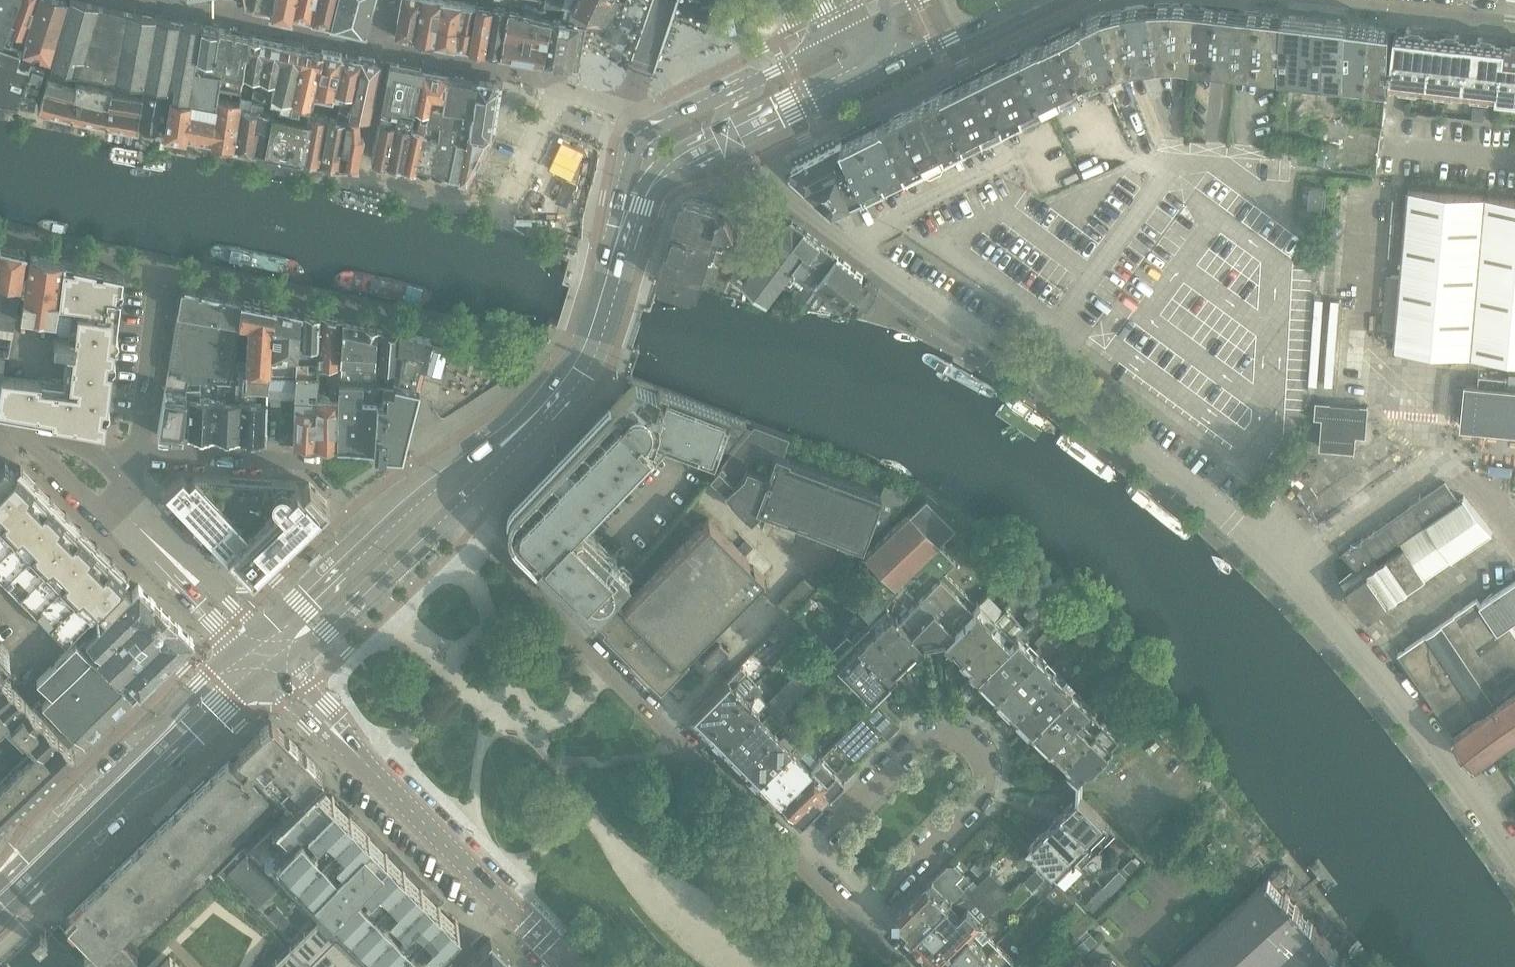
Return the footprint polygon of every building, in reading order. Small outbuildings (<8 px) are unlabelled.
[(2,34),(0,39),(22,46),(37,0),(15,0),(2,34)] [(2,34),(15,0),(0,0),(0,33),(2,34)] [(24,46),(48,54),(58,18),(59,18),(64,0),(37,0),(22,46),(24,46)] [(202,25),(98,2),(90,0),(68,0),(50,64),(174,87),(173,93),(217,101),(220,86),(222,72),(212,70),(196,66),(197,56),(202,25)] [(294,0),(254,0),(252,7),(292,16),(294,0)] [(313,20),(316,0),(294,0),(292,16),(313,20)] [(313,20),(330,24),(335,0),(316,0),(313,20)] [(330,24),(329,24),(364,32),(366,27),(368,18),(372,6),(372,4),(373,0),(335,0),(330,24)] [(417,41),(424,0),(401,0),(395,36),(417,41)] [(470,50),(477,5),(476,5),(461,2),(447,0),(424,0),(417,41),(470,50)] [(561,21),(577,25),(585,26),(589,27),(591,27),(593,26),(595,25),(596,23),(597,21),(598,19),(597,17),(596,15),(601,13),(606,0),(547,0),(547,3),(566,7),(561,21)] [(1127,7),(1137,62),(1146,61),(1148,70),(1147,70),(1152,93),(1157,92),(1164,129),(1171,127),(1157,59),(1159,59),(1150,4),(1127,7)] [(1159,59),(1179,60),(1173,4),(1160,4),(1150,4),(1159,59)] [(1173,4),(1179,60),(1194,60),(1197,5),(1176,4),(1173,4)] [(477,5),(470,50),(485,52),(493,7),(477,5)] [(1194,60),(1216,63),(1219,7),(1197,5),(1194,60)] [(493,7),(485,52),(501,55),(509,10),(493,7)] [(1102,14),(1123,65),(1137,62),(1127,7),(1126,7),(1102,14)] [(1216,63),(1238,65),(1240,10),(1219,7),(1216,63)] [(514,58),(544,63),(552,20),(549,19),(509,10),(501,55),(514,58)] [(1238,65),(1259,67),(1262,12),(1240,10),(1238,65)] [(1259,67),(1280,70),(1283,15),(1262,12),(1259,67)] [(1124,68),(1123,65),(1102,14),(1082,24),(1104,78),(1124,68)] [(1280,70),(1303,73),(1305,17),(1283,15),(1280,70)] [(1303,73),(1324,75),(1327,19),(1305,17),(1303,73)] [(1327,19),(1324,75),(1345,77),(1347,21),(1327,19)] [(552,20),(544,63),(562,66),(571,60),(576,36),(580,37),(581,27),(577,26),(577,25),(561,21),(552,20)] [(1347,21),(1345,77),(1367,80),(1370,24),(1347,21)] [(1062,33),(1085,88),(1104,78),(1082,24),(1062,33)] [(1370,24),(1367,80),(1388,82),(1394,27),(1370,24)] [(196,66),(212,70),(218,28),(202,25),(197,56),(196,66)] [(222,72),(220,86),(241,90),(242,85),(243,73),(249,34),(218,28),(212,70),(222,72)] [(1514,40),(1513,50),(1496,48),(1497,39),(1478,37),(1477,46),(1460,44),(1461,35),(1442,33),(1441,43),(1424,41),(1426,31),(1406,29),(1405,38),(1397,38),(1398,28),(1397,28),(1391,84),(1391,90),(1401,91),(1401,85),(1409,86),(1419,87),(1418,92),(1437,94),(1437,89),(1455,91),(1454,96),(1472,98),(1473,94),(1490,95),(1490,100),(1508,102),(1509,97),(1514,98),(1514,41),(1514,40)] [(1042,44),(1065,98),(1085,88),(1062,33),(1042,44)] [(267,38),(249,34),(243,73),(261,77),(267,38)] [(282,41),(267,38),(261,77),(260,87),(272,90),(282,41)] [(18,101),(28,68),(18,64),(24,46),(22,46),(0,39),(0,40),(0,97),(18,101)] [(303,46),(282,41),(272,90),(272,93),(281,94),(279,104),(290,107),(303,46)] [(1023,53),(1046,107),(1065,98),(1042,44),(1023,53)] [(321,49),(303,46),(290,107),(298,108),(300,99),(311,101),(314,86),(321,49)] [(314,86),(333,90),(341,53),(321,49),(314,86)] [(341,106),(339,117),(347,119),(348,116),(360,57),(341,53),(333,90),(332,95),(331,95),(329,103),(341,106)] [(1004,63),(1027,116),(1046,107),(1023,53),(1004,63)] [(360,57),(348,116),(358,119),(359,129),(364,130),(367,114),(372,91),(373,85),(374,84),(378,64),(379,60),(360,57)] [(28,68),(18,101),(33,104),(42,72),(44,67),(30,62),(28,68)] [(415,103),(422,69),(390,63),(389,69),(386,83),(383,103),(414,110),(415,103)] [(1027,116),(1004,63),(983,73),(1008,126),(1027,116)] [(446,73),(422,69),(415,103),(429,106),(432,92),(444,94),(448,73),(446,73)] [(69,112),(138,125),(145,88),(48,70),(47,74),(38,105),(69,112)] [(497,81),(448,73),(444,94),(432,92),(429,106),(427,117),(440,120),(430,171),(446,174),(459,109),(470,111),(467,132),(487,135),(488,133),(496,86),(497,81)] [(983,73),(964,82),(988,136),(1008,126),(983,73)] [(945,92),(969,145),(988,136),(964,82),(945,92)] [(241,90),(231,143),(263,150),(272,109),(262,107),(264,94),(259,93),(259,88),(242,85),(241,90)] [(212,139),(231,143),(241,90),(220,86),(217,101),(212,139)] [(138,125),(161,129),(167,92),(145,88),(138,125)] [(184,133),(212,139),(217,101),(173,93),(167,92),(161,129),(184,133)] [(969,145),(945,92),(925,102),(950,155),(969,145)] [(905,112),(930,165),(950,155),(925,102),(905,112)] [(375,160),(387,163),(396,111),(381,107),(372,156),(375,160)] [(308,115),(272,109),(263,150),(287,155),(299,157),(308,115)] [(459,109),(446,174),(458,177),(465,179),(487,135),(467,132),(470,111),(459,109)] [(413,114),(396,111),(387,163),(399,165),(402,147),(407,148),(413,114)] [(299,157),(318,160),(327,115),(308,112),(308,115),(299,157)] [(930,165),(905,112),(885,121),(911,174),(930,165)] [(399,165),(417,168),(427,117),(413,114),(407,148),(402,147),(399,165)] [(318,160),(338,163),(347,119),(339,117),(327,115),(318,160)] [(348,116),(347,119),(338,163),(357,166),(359,154),(363,135),(364,130),(359,129),(358,119),(348,116)] [(427,117),(417,168),(430,171),(440,120),(427,117)] [(911,174),(885,121),(864,132),(890,185),(911,174)] [(890,185),(864,132),(844,142),(869,195),(890,185)] [(553,223),(579,229),(590,183),(578,180),(580,175),(589,177),(596,147),(577,142),(577,141),(557,136),(551,163),(575,168),(570,189),(568,188),(564,206),(557,204),(553,223)] [(869,195),(844,142),(794,167),(792,169),(792,172),(793,175),(837,216),(871,199),(869,195)] [(1319,149),(1318,163),(1334,169),(1337,146),(1320,144),(1319,149)] [(1173,180),(1160,186),(1180,229),(1193,223),(1173,180)] [(1160,186),(1146,193),(1166,236),(1180,229),(1160,186)] [(1309,207),(1323,208),(1325,188),(1311,187),(1309,207)] [(1514,359),(1514,197),(1409,190),(1405,274),(1388,273),(1385,327),(1398,328),(1396,352),(1514,359)] [(1146,193),(1132,199),(1152,242),(1166,236),(1146,193)] [(666,279),(698,290),(704,271),(715,275),(719,261),(734,265),(743,236),(738,227),(729,209),(723,212),(719,206),(718,206),(706,203),(691,198),(685,201),(677,228),(675,229),(676,231),(672,245),(670,245),(671,247),(662,273),(663,274),(666,279)] [(1132,199),(1118,206),(1138,249),(1152,242),(1132,199)] [(1118,206),(1104,212),(1124,255),(1138,249),(1118,206)] [(1104,212),(1091,218),(1111,261),(1124,255),(1104,212)] [(1091,218),(1077,225),(1097,268),(1111,261),(1091,218)] [(799,309),(813,291),(814,288),(811,285),(834,254),(821,244),(821,243),(806,231),(805,232),(791,221),(743,284),(768,303),(789,276),(802,286),(790,303),(799,309)] [(1077,225),(1063,231),(1083,274),(1097,268),(1077,225)] [(1242,239),(1240,259),(1287,264),(1287,263),(1286,263),(1286,255),(1288,256),(1288,254),(1287,254),(1288,246),(1289,246),(1289,244),(1242,239)] [(5,355),(25,252),(0,246),(0,249),(0,355),(5,355)] [(58,308),(63,261),(63,260),(31,253),(28,273),(23,312),(57,316),(58,308)] [(819,283),(832,293),(852,268),(839,258),(819,283)] [(1240,259),(1238,278),(1285,283),(1285,282),(1283,282),(1284,275),(1286,275),(1286,273),(1285,273),(1285,265),(1287,265),(1287,264),(1240,259)] [(3,374),(0,373),(0,412),(93,428),(93,429),(105,430),(106,418),(113,358),(121,286),(122,273),(96,268),(96,267),(73,262),(73,263),(63,261),(58,308),(72,310),(68,337),(56,336),(55,344),(67,346),(63,381),(3,374)] [(852,268),(832,293),(845,302),(864,277),(852,268)] [(1238,278),(1236,297),(1283,302),(1281,301),(1282,294),(1284,294),(1284,292),(1282,292),(1283,284),(1285,284),(1285,283),(1238,278)] [(854,297),(867,308),(877,295),(876,294),(879,289),(869,280),(865,285),(863,284),(854,297)] [(179,301),(168,367),(231,377),(239,319),(238,319),(242,298),(181,285),(179,301)] [(813,291),(799,309),(802,311),(808,312),(819,296),(813,291)] [(1236,297),(1234,316),(1281,322),(1281,321),(1279,320),(1280,313),(1282,313),(1282,311),(1280,311),(1281,303),(1283,303),(1283,302),(1236,297)] [(242,298),(238,319),(239,319),(249,321),(245,383),(255,384),(267,385),(268,385),(272,319),(275,305),(242,298)] [(267,385),(267,387),(296,387),(296,375),(297,352),(300,310),(275,305),(272,319),(268,385),(267,385)] [(297,352),(296,375),(318,376),(320,314),(304,311),(300,310),(297,352)] [(318,376),(317,398),(338,398),(339,381),(343,319),(320,314),(318,376)] [(1234,316),(1232,335),(1279,341),(1279,340),(1277,340),(1278,332),(1280,332),(1280,330),(1278,330),(1279,322),(1281,322),(1234,316)] [(343,319),(339,381),(362,382),(377,382),(378,367),(379,364),(374,363),(376,335),(380,336),(381,327),(377,326),(343,319)] [(379,364),(378,367),(395,369),(398,331),(381,327),(380,336),(379,364)] [(395,369),(394,378),(418,384),(418,383),(419,380),(420,375),(441,381),(450,349),(429,344),(430,339),(399,331),(398,331),(395,369)] [(1232,335),(1230,354),(1276,360),(1277,359),(1275,359),(1276,351),(1277,351),(1278,349),(1276,349),(1277,341),(1278,341),(1279,341),(1232,335)] [(466,354),(459,396),(491,402),(499,360),(466,354)] [(1230,354),(1227,375),(1274,380),(1274,378),(1273,378),(1274,370),(1275,370),(1275,368),(1274,368),(1275,360),(1276,361),(1276,360),(1230,354)] [(1201,372),(1158,430),(1244,494),(1270,460),(1279,381),(1274,380),(1227,375),(1201,372)] [(164,391),(157,435),(167,436),(167,435),(183,437),(186,399),(186,398),(187,390),(189,378),(167,375),(164,391)] [(292,442),(292,444),(316,445),(336,447),(338,402),(338,398),(317,398),(318,376),(296,375),(296,387),(294,430),(293,442),(292,442)] [(377,399),(373,448),(397,451),(398,449),(401,447),(402,447),(418,384),(394,378),(393,387),(387,386),(385,400),(377,399)] [(507,520),(507,523),(507,526),(507,529),(508,530),(508,531),(508,532),(510,535),(511,536),(511,537),(513,539),(515,541),(527,553),(572,596),(572,597),(573,597),(576,600),(589,614),(589,615),(592,612),(607,597),(611,593),(627,574),(610,558),(579,527),(588,517),(584,512),(648,445),(648,444),(650,438),(713,461),(720,440),(729,443),(746,423),(630,380),(628,379),(628,380),(631,384),(610,406),(511,509),(510,511),(508,514),(507,517),(507,519),(507,520)] [(338,402),(336,447),(373,449),(373,448),(377,399),(362,399),(362,382),(339,381),(338,398),(338,402)] [(241,403),(239,440),(267,442),(267,440),(266,440),(267,404),(254,404),(255,384),(245,383),(242,383),(241,399),(241,403)] [(1514,430),(1514,390),(1467,385),(1463,425),(1514,430)] [(187,390),(186,398),(186,399),(189,400),(187,437),(213,439),(215,401),(200,400),(201,391),(187,390)] [(215,401),(213,439),(239,440),(241,403),(215,401)] [(1318,403),(1317,417),(1324,418),(1324,423),(1322,448),(1354,451),(1356,435),(1366,436),(1368,407),(1318,403)] [(880,493),(877,492),(787,460),(788,457),(782,455),(788,438),(754,426),(710,478),(749,517),(749,518),(750,519),(761,509),(861,545),(864,538),(914,494),(884,483),(880,493)] [(280,429),(280,441),(292,442),(293,442),(294,430),(280,429)] [(132,592),(123,582),(130,576),(21,466),(14,473),(5,463),(0,468),(0,572),(66,639),(97,608),(106,617),(132,592)] [(240,563),(251,574),(327,501),(309,482),(302,489),(296,482),(194,475),(188,481),(182,474),(165,490),(237,566),(240,563)] [(1492,533),(1464,497),(1464,496),(1459,500),(1446,481),(1342,553),(1355,572),(1340,582),(1341,583),(1346,588),(1345,588),(1359,604),(1370,617),(1492,533)] [(909,513),(858,561),(870,573),(863,580),(877,595),(886,604),(923,641),(922,642),(923,644),(941,641),(942,640),(979,603),(978,602),(975,604),(944,573),(955,562),(937,544),(955,527),(925,496),(909,513)] [(607,597),(592,612),(604,624),(601,627),(657,682),(659,685),(688,656),(685,653),(689,649),(764,574),(763,574),(738,548),(708,519),(623,604),(611,593),(607,597)] [(804,576),(777,603),(787,613),(815,586),(804,576)] [(1400,654),(1453,732),(1514,687),(1514,631),(1510,624),(1514,621),(1514,582),(1481,605),(1477,599),(1455,615),(1455,616),(1400,654)] [(106,617),(78,645),(111,677),(112,676),(133,697),(139,691),(139,692),(142,689),(142,688),(150,681),(151,681),(154,678),(153,677),(178,654),(178,655),(182,652),(181,651),(190,643),(190,644),(193,641),(190,637),(189,638),(180,628),(181,628),(178,624),(177,625),(175,622),(174,622),(170,618),(170,617),(169,616),(168,616),(161,610),(162,609),(160,608),(155,604),(156,603),(153,601),(154,600),(151,597),(150,597),(142,589),(142,588),(139,585),(132,592),(106,617)] [(979,603),(942,640),(959,657),(1006,609),(1006,608),(1004,610),(988,594),(979,603)] [(877,595),(859,613),(868,622),(869,620),(906,658),(922,642),(923,641),(886,604),(877,595)] [(1006,609),(959,657),(976,674),(1017,633),(1016,632),(1022,625),(1006,609)] [(868,622),(852,638),(889,674),(904,659),(906,658),(869,620),(868,622)] [(976,674),(994,691),(1035,651),(1034,650),(1037,648),(1028,639),(1026,642),(1017,633),(976,674)] [(852,638),(832,658),(868,695),(889,674),(852,638)] [(78,645),(76,642),(37,680),(52,696),(43,705),(81,744),(80,745),(81,747),(85,750),(136,700),(133,697),(112,676),(111,677),(78,645)] [(6,657),(10,653),(0,643),(0,662),(6,657)] [(701,663),(710,672),(729,654),(719,645),(701,663)] [(1043,659),(1035,651),(994,691),(1012,709),(1052,668),(1055,665),(1046,657),(1043,659)] [(691,715),(707,732),(756,682),(740,666),(691,715)] [(1012,709),(1029,726),(1070,685),(1052,668),(1012,709)] [(75,753),(2,676),(0,678),(0,734),(11,725),(31,748),(0,775),(0,826),(75,753)] [(767,703),(767,702),(761,709),(762,710),(757,714),(756,713),(723,747),(729,753),(741,765),(774,731),(788,717),(782,710),(803,689),(792,678),(767,703)] [(707,732),(723,747),(756,713),(757,714),(762,710),(761,709),(767,702),(758,694),(763,689),(756,682),(707,732)] [(1047,744),(1084,706),(1087,703),(1070,685),(1029,726),(1047,744)] [(1454,734),(1455,736),(1474,763),(1475,766),(1476,765),(1477,764),(1504,745),(1514,737),(1514,691),(1501,701),(1456,733),(1454,734)] [(876,703),(864,714),(886,737),(899,725),(876,703)] [(1101,724),(1084,706),(1047,744),(1065,761),(1101,724)] [(66,914),(68,916),(68,917),(67,918),(68,920),(81,932),(81,933),(74,940),(74,941),(78,945),(100,966),(124,966),(139,952),(133,947),(277,805),(279,806),(289,795),(294,800),(304,791),(314,781),(315,780),(316,779),(324,772),(322,770),(320,767),(286,733),(281,729),(279,727),(277,725),(274,721),(271,719),(252,738),(250,739),(246,743),(240,749),(238,751),(241,755),(234,762),(231,758),(229,757),(66,914)] [(1101,724),(1065,761),(1081,777),(1118,741),(1101,724)] [(774,731),(741,765),(746,770),(746,771),(759,783),(792,749),(774,731)] [(759,783),(777,801),(818,760),(805,747),(798,755),(792,749),(759,783)] [(818,760),(777,801),(797,821),(803,822),(843,781),(821,758),(818,760)] [(219,874),(290,946),(268,966),(414,966),(447,934),(456,924),(458,923),(457,923),(455,920),(454,920),(453,919),(440,905),(437,903),(422,887),(420,885),(404,869),(402,867),(387,852),(384,850),(369,834),(367,832),(352,817),(349,814),(334,799),(331,797),(316,781),(315,780),(314,781),(304,791),(294,800),(219,874)] [(1064,813),(1100,850),(1117,833),(1081,797),(1064,813)] [(1100,850),(1064,813),(1047,829),(1083,866),(1100,850)] [(1083,866),(1047,829),(1030,846),(1067,883),(1083,866)] [(972,868),(979,876),(987,868),(980,861),(972,868)] [(898,922),(915,940),(972,881),(956,865),(950,865),(898,916),(898,922)] [(1173,966),(1351,966),(1352,966),(1332,944),(1327,940),(1314,925),(1299,909),(1300,908),(1286,893),(1285,894),(1283,892),(1294,881),(1294,876),(1289,870),(1284,869),(1272,880),(1270,878),(1173,966)] [(972,881),(915,940),(940,965),(979,925),(984,921),(1013,893),(991,872),(979,884),(975,880),(973,882),(972,881)] [(1022,885),(1032,895),(1040,886),(1031,876),(1022,885)] [(1088,903),(1095,910),(1111,893),(1104,886),(1088,903)] [(942,966),(976,966),(998,945),(979,925),(940,965),(942,966)] [(1080,958),(1098,941),(1088,930),(1050,966),(1088,966),(1080,958)] [(491,939),(463,966),(519,966),(491,939)] [(1017,964),(998,945),(976,966),(1014,966),(1017,964)] [(161,966),(179,966),(170,958),(161,966)] [(1119,966),(1112,959),(1103,959),(1095,964),(1092,966),(1119,966)]
